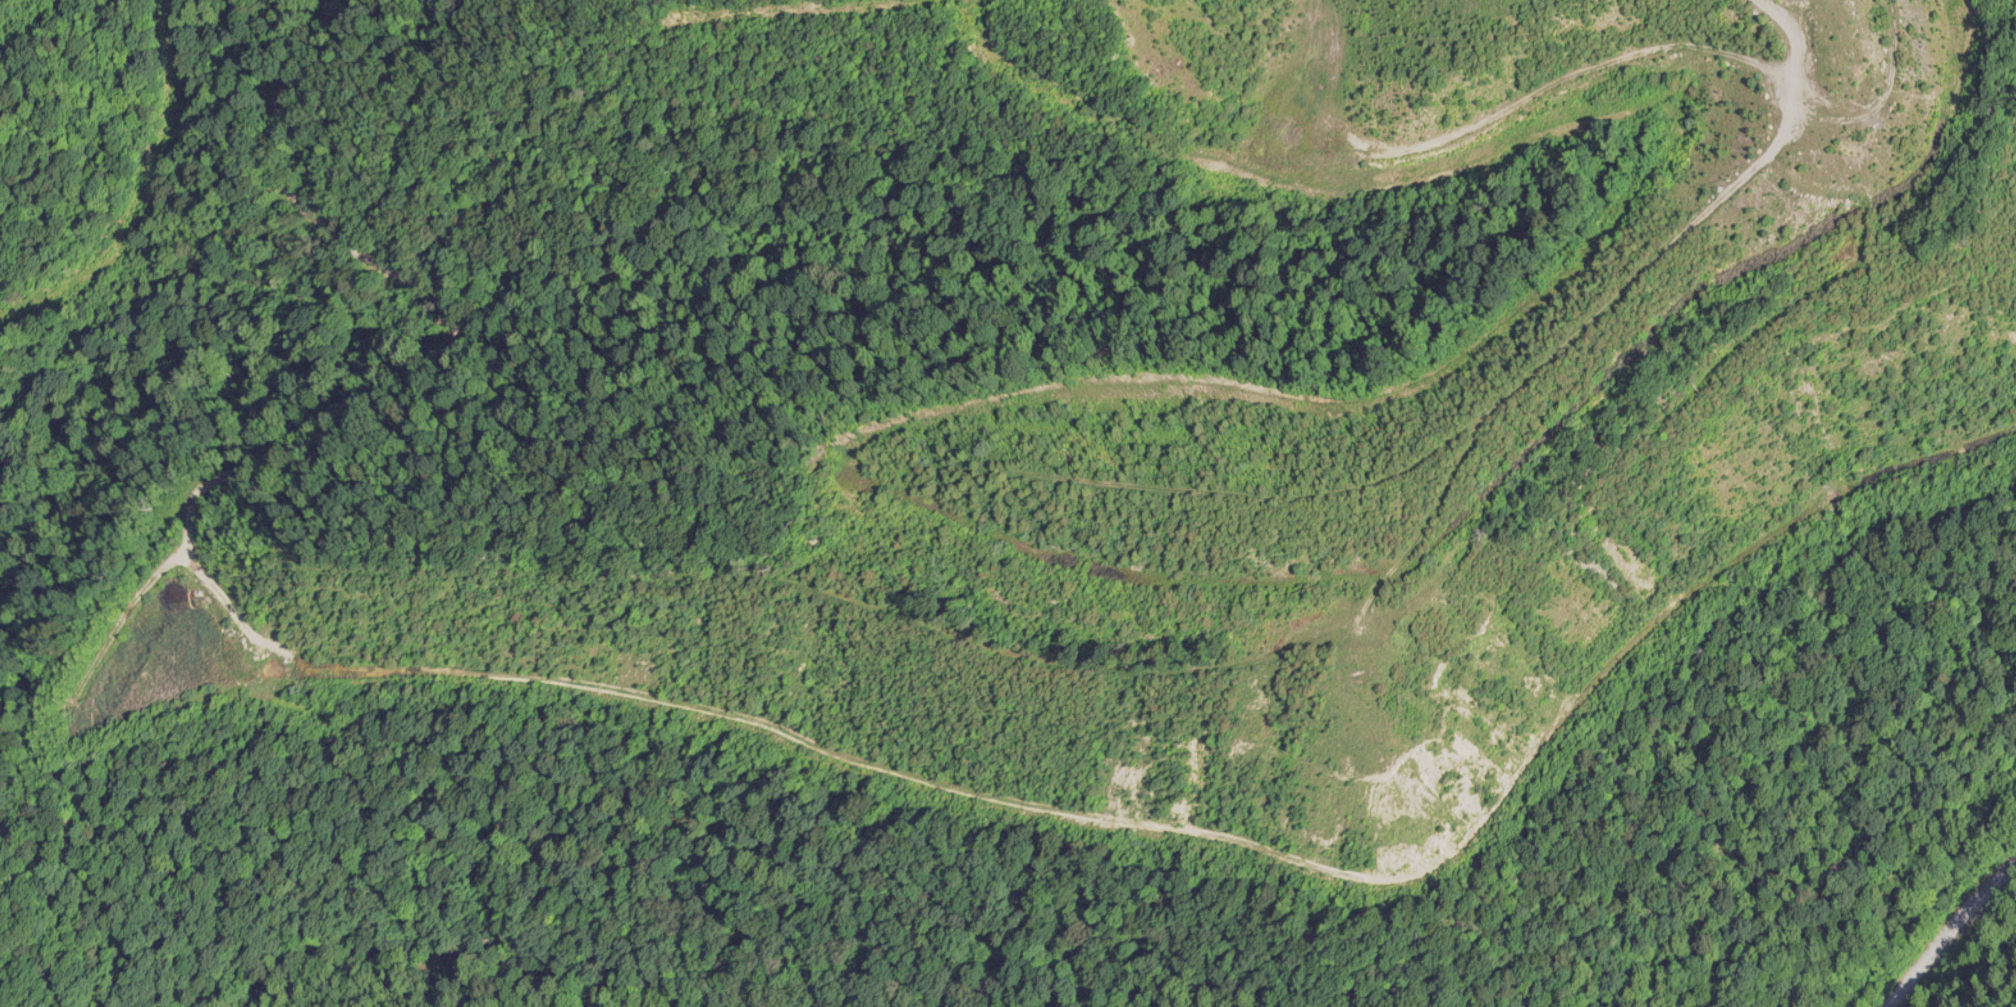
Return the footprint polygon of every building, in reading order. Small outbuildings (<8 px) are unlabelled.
[(1562,0),(1561,0),(1553,13),(1561,19),(1570,5),(1562,0)]
